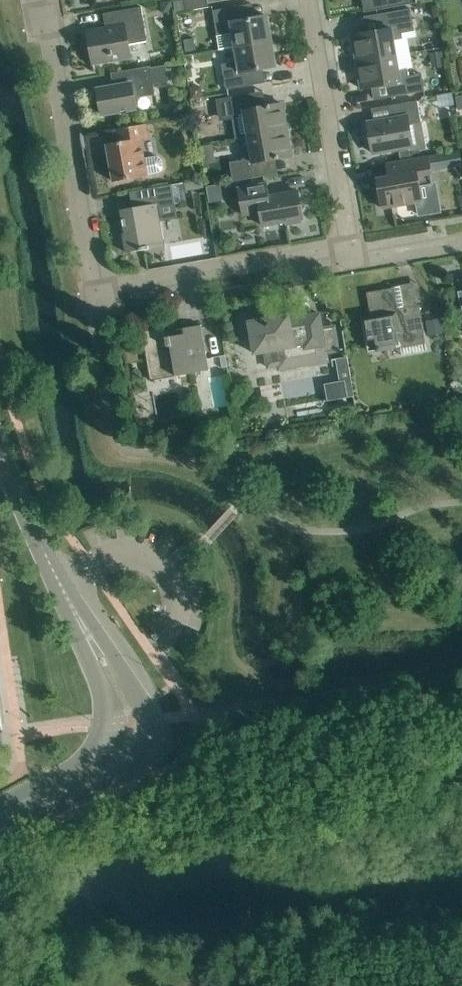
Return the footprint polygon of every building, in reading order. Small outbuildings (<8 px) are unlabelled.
[(174,12),(172,0),(161,2),(162,14),(174,12)] [(176,13),(186,11),(184,0),(177,0),(173,1),(176,13)] [(367,12),(417,3),(417,0),(365,0),(367,12)] [(235,47),(272,41),(267,15),(243,20),(240,5),(221,9),(213,10),(217,35),(233,33),(235,47)] [(94,63),(114,60),(131,57),(128,44),(147,41),(141,6),(109,12),(111,27),(87,31),(94,72),(96,71),(94,63)] [(411,8),(396,11),(377,14),(380,30),(352,35),(361,88),(389,84),(391,97),(411,93),(425,91),(422,73),(409,76),(407,68),(398,69),(393,40),(402,38),(401,33),(414,31),(411,8)] [(272,41),(235,47),(237,61),(222,64),(226,89),(235,88),(254,85),(252,70),(276,66),(272,41)] [(195,42),(185,43),(186,54),(197,52),(195,42)] [(166,63),(138,68),(119,71),(121,84),(97,89),(102,114),(122,111),(136,109),(134,96),(155,93),(153,80),(168,78),(166,63)] [(190,89),(192,100),(204,98),(202,86),(190,89)] [(287,129),(283,103),(266,106),(263,91),(219,98),(222,118),(234,124),(236,138),(287,129)] [(387,119),(367,123),(373,153),(392,149),(412,146),(413,150),(424,148),(425,148),(425,149),(426,148),(421,122),(417,100),(388,105),(391,118),(387,119)] [(114,181),(147,176),(163,173),(160,157),(144,160),(140,139),(147,138),(145,124),(117,129),(119,141),(107,144),(114,181)] [(267,174),(264,160),(292,156),(287,129),(236,138),(226,140),(233,181),(267,174)] [(200,147),(203,165),(215,163),(212,145),(200,147)] [(438,154),(440,167),(461,163),(461,159),(460,149),(438,154)] [(409,150),(400,152),(401,159),(406,159),(411,158),(409,150)] [(419,186),(427,184),(432,183),(427,155),(406,159),(401,159),(387,162),(389,176),(377,178),(382,208),(422,201),(419,186)] [(266,181),(237,187),(239,197),(242,217),(260,214),(262,226),(286,222),(286,224),(301,222),(301,220),(303,219),(298,190),(269,195),(266,181)] [(164,246),(161,226),(157,204),(175,201),(172,184),(144,189),(147,205),(121,210),(125,234),(123,234),(127,252),(139,250),(149,249),(148,245),(162,242),(163,246),(164,246)] [(424,333),(419,304),(398,308),(394,287),(367,292),(371,318),(363,319),(369,350),(400,345),(399,337),(424,333)] [(278,369),(328,361),(326,353),(338,351),(334,327),(322,329),(320,315),(300,319),(301,326),(291,328),(289,314),(266,318),(265,310),(238,314),(242,334),(243,339),(251,337),(254,353),(275,350),(278,369)] [(425,321),(427,337),(443,335),(440,318),(425,321)] [(142,331),(149,370),(150,380),(209,370),(201,324),(175,329),(175,330),(182,329),(182,334),(170,336),(168,332),(164,329),(159,328),(142,331)] [(135,344),(126,346),(128,360),(138,358),(135,344)] [(230,370),(230,353),(213,353),(213,370),(230,370)] [(348,364),(338,366),(340,380),(345,380),(348,396),(354,395),(348,364)]
